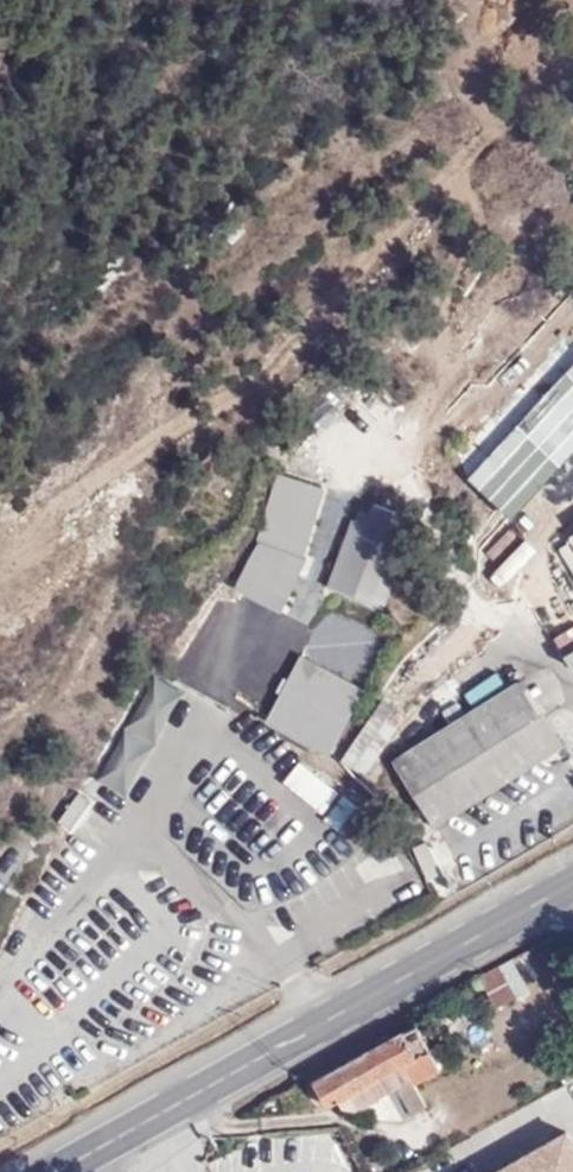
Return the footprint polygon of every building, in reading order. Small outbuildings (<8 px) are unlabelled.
[(528,412),(479,460),(491,472),(543,421),(528,412)] [(280,608),(301,560),(326,485),(278,472),(256,540),(233,588),(280,608)] [(508,501),(474,543),(491,556),(525,515),(508,501)] [(352,539),(337,586),(376,600),(406,516),(373,506),(369,521),(351,516),(345,536),(352,539)] [(328,583),(337,586),(352,539),(345,536),(328,583)] [(400,578),(380,595),(400,618),(420,600),(400,578)] [(367,675),(385,634),(340,614),(322,655),(367,675)] [(367,686),(300,652),(268,715),(335,749),(367,686)] [(129,797),(181,689),(151,675),(99,782),(129,797)] [(566,741),(526,678),(394,762),(434,825),(566,741)] [(297,760),(280,782),(321,812),(337,791),(297,760)] [(110,808),(86,791),(56,832),(81,850),(110,808)] [(374,815),(358,802),(338,826),(354,839),(374,815)] [(512,961),(481,978),(496,1007),(528,990),(512,961)] [(416,1026),(313,1082),(326,1106),(339,1100),(342,1105),(353,1107),(364,1104),(389,1091),(396,1087),(412,1116),(427,1108),(414,1083),(441,1069),(440,1068),(430,1050),(416,1026)] [(430,1050),(440,1068),(454,1061),(444,1043),(430,1050)] [(389,1091),(364,1104),(372,1118),(405,1120),(389,1091)] [(567,1132),(521,1157),(525,1164),(510,1171),(572,1171),(572,1142),(567,1132)] [(495,1171),(510,1171),(525,1164),(521,1157),(495,1171)]
